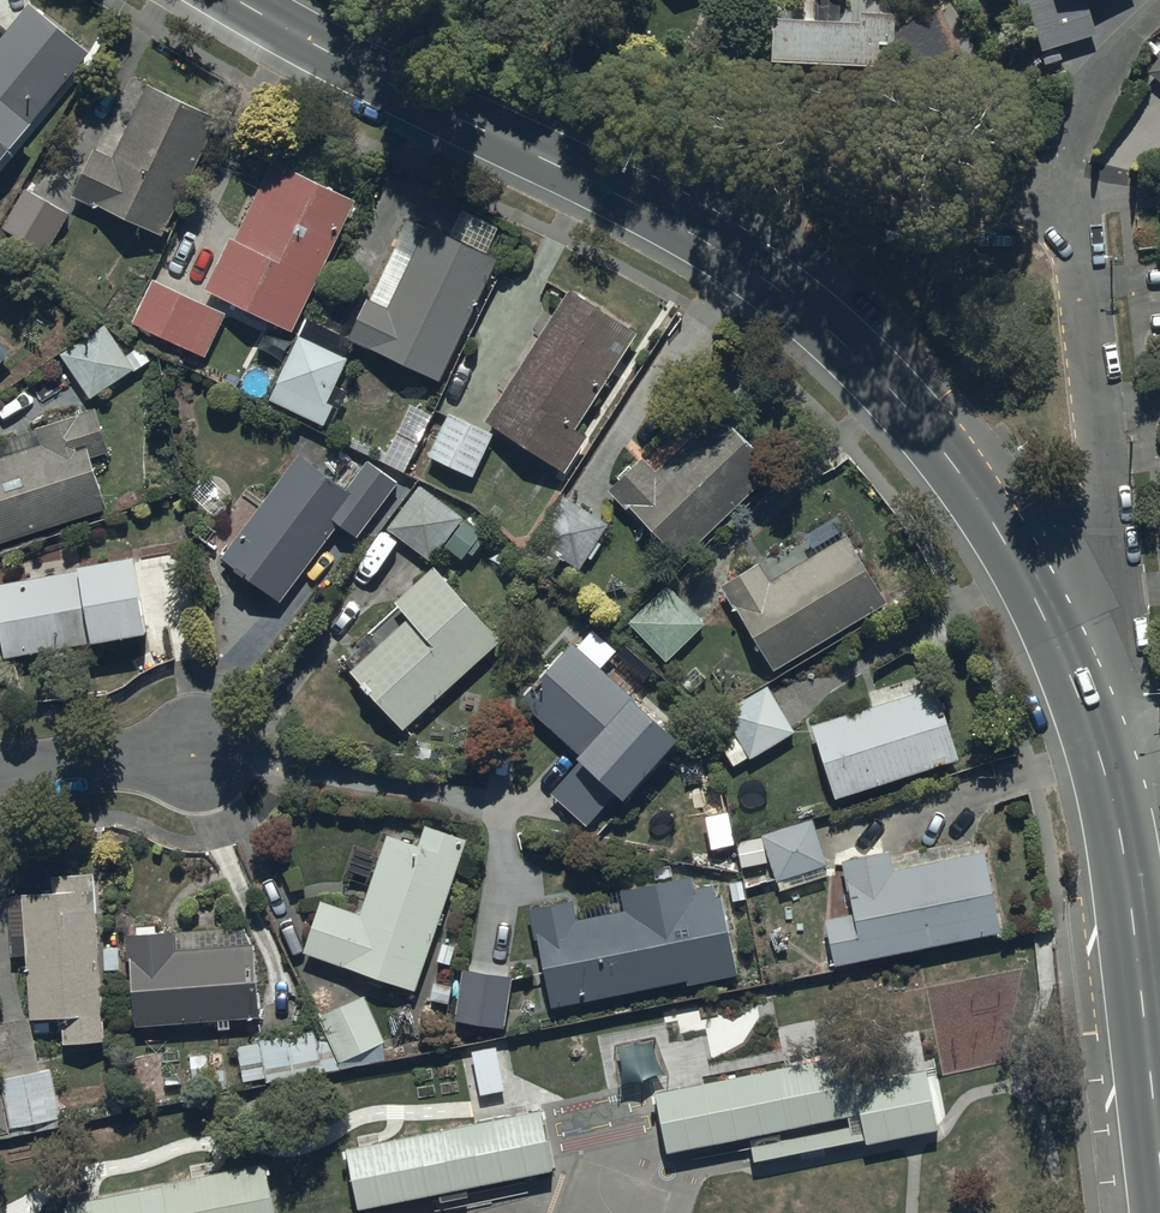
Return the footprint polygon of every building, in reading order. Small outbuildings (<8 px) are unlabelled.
[(80,38),(33,0),(13,0),(0,16),(0,149),(29,114),(23,109),(80,38)] [(1029,67),(1097,45),(1085,7),(1108,0),(1008,0),(1029,67)] [(962,59),(937,15),(897,37),(921,82),(962,59)] [(893,79),(894,22),(859,21),(858,30),(784,27),(783,76),(893,79)] [(1146,80),(1159,90),(1159,62),(1146,80)] [(157,226),(213,111),(145,77),(109,150),(92,141),(71,184),(157,226)] [(204,311),(226,322),(230,315),(290,344),(356,205),(274,165),(204,311)] [(47,267),(72,219),(27,196),(2,245),(47,267)] [(389,317),(368,307),(350,347),(443,388),(496,268),(425,237),(389,317)] [(226,322),(204,311),(155,287),(134,332),(205,366),(226,322)] [(639,341),(570,297),(486,429),(567,481),(590,445),(578,437),(639,341)] [(61,357),(91,404),(150,367),(141,352),(126,361),(106,329),(61,357)] [(350,365),(299,341),(271,405),(328,430),(335,413),(330,411),(350,365)] [(11,360),(0,349),(0,371),(11,360)] [(109,519),(93,467),(110,462),(96,416),(0,445),(0,552),(109,519)] [(608,497),(680,569),(776,479),(720,419),(656,479),(643,464),(608,497)] [(493,441),(450,421),(430,465),(473,485),(493,441)] [(346,492),(298,458),(226,557),(286,600),(336,530),(354,544),(396,484),(367,463),(346,492)] [(489,541),(419,490),(386,535),(432,568),(444,551),(464,566),(469,559),(473,563),(489,541)] [(579,577),(608,529),(563,502),(535,550),(579,577)] [(773,678),(888,609),(848,543),(771,589),(761,572),(723,594),(773,678)] [(75,575),(73,563),(40,569),(42,581),(0,588),(0,618),(8,663),(93,647),(94,654),(148,644),(133,564),(75,575)] [(403,737),(500,647),(433,574),(393,611),(408,626),(350,680),(403,737)] [(705,627),(667,589),(628,629),(666,667),(705,627)] [(626,813),(679,752),(575,654),(522,711),(583,768),(579,773),(626,813)] [(794,738),(765,692),(723,718),(736,738),(721,747),(735,770),(749,761),(751,764),(794,738)] [(938,695),(812,732),(833,807),(959,771),(938,695)] [(779,887),(828,872),(813,822),(734,847),(742,874),(772,865),(779,887)] [(415,997),(468,847),(426,832),(418,854),(387,843),(359,921),(324,908),(306,959),(415,997)] [(826,924),(835,973),(1000,943),(985,860),(893,877),(889,859),(842,868),(851,919),(826,924)] [(98,954),(94,876),(53,878),(54,893),(27,895),(33,1030),(62,1029),(64,1054),(106,1052),(102,976),(120,975),(119,953),(98,954)] [(552,1015),(737,978),(719,890),(695,895),(693,884),(621,898),(625,918),(579,927),(575,908),(532,916),(552,1015)] [(172,939),(127,941),(127,970),(133,970),(135,1034),(260,1027),(256,949),(173,954),(172,939)] [(507,1039),(515,982),(463,971),(454,1030),(507,1039)] [(324,1037),(339,1068),(385,1047),(365,1003),(318,1024),(324,1037)] [(13,1139),(14,1142),(63,1132),(51,1077),(41,1079),(30,1024),(0,1030),(0,1069),(2,1081),(13,1139)] [(339,1068),(324,1037),(237,1051),(241,1087),(266,1084),(267,1090),(295,1087),(341,1076),(339,1068)] [(653,1085),(666,1149),(863,1111),(857,1080),(850,1048),(653,1085)] [(869,1141),(939,1127),(926,1066),(857,1080),(869,1141)] [(2,1081),(0,1082),(0,1141),(13,1139),(2,1081)] [(342,1145),(354,1208),(549,1170),(537,1107),(342,1145)] [(262,1163),(68,1199),(71,1212),(272,1212),(262,1163)]
